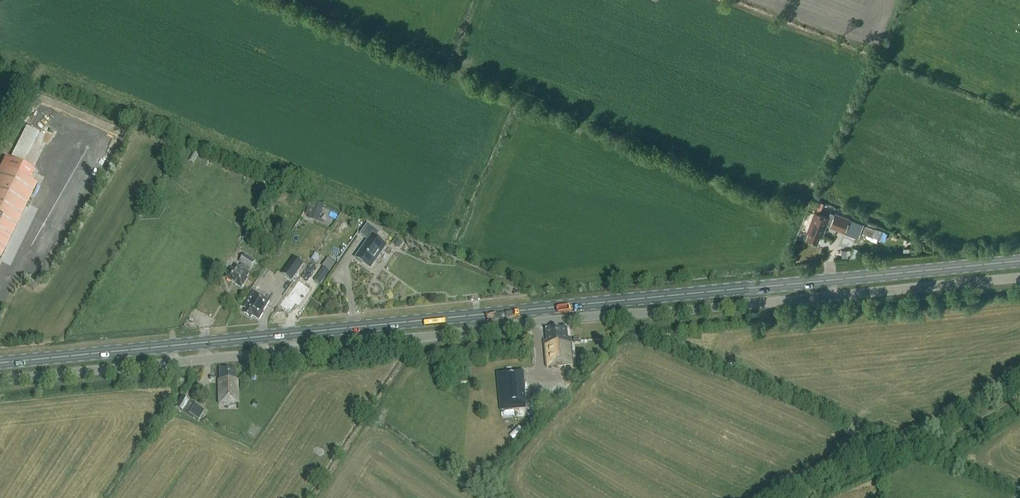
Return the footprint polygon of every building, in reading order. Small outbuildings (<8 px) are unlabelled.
[(26,127),(10,157),(22,163),(38,132),(26,127)] [(2,159),(0,164),(0,257),(1,258),(36,185),(30,181),(33,174),(2,159)] [(264,201),(257,211),(261,214),(268,204),(265,202),(264,201)] [(322,210),(324,206),(315,202),(313,207),(309,219),(318,223),(322,210)] [(829,216),(814,211),(807,230),(809,231),(806,239),(818,243),(821,236),(823,236),(827,225),(830,226),(830,227),(845,232),(850,218),(835,212),(835,214),(830,212),(829,216)] [(368,224),(360,234),(370,241),(358,258),(371,267),(384,248),(375,241),(380,232),(368,224)] [(865,224),(862,233),(882,239),(885,230),(865,224)] [(403,244),(396,238),(392,244),(399,249),(403,244)] [(240,262),(242,263),(240,267),(237,265),(234,270),(232,269),(226,278),(242,288),(248,279),(246,278),(249,273),(256,262),(245,254),(240,262)] [(282,274),(292,281),(304,265),(293,258),(282,274)] [(322,266),(324,267),(329,271),(335,263),(328,258),(322,266)] [(280,266),(275,263),(268,273),(276,278),(279,273),(277,271),(280,266)] [(329,271),(324,267),(314,280),(320,284),(329,271)] [(286,298),(285,298),(279,306),(289,313),(295,304),(294,304),(300,295),(292,289),(286,298)] [(253,291),(243,306),(247,308),(244,313),(251,317),(252,315),(259,319),(265,310),(264,309),(269,301),(253,291)] [(547,368),(573,366),(572,343),(569,344),(568,328),(546,330),(547,341),(545,342),(547,368)] [(237,379),(235,379),(235,369),(219,369),(220,380),(218,380),(219,403),(231,403),(231,402),(238,402),(237,379)] [(523,370),(497,372),(500,410),(526,408),(523,370)] [(182,396),(175,407),(198,421),(205,410),(182,396)]
